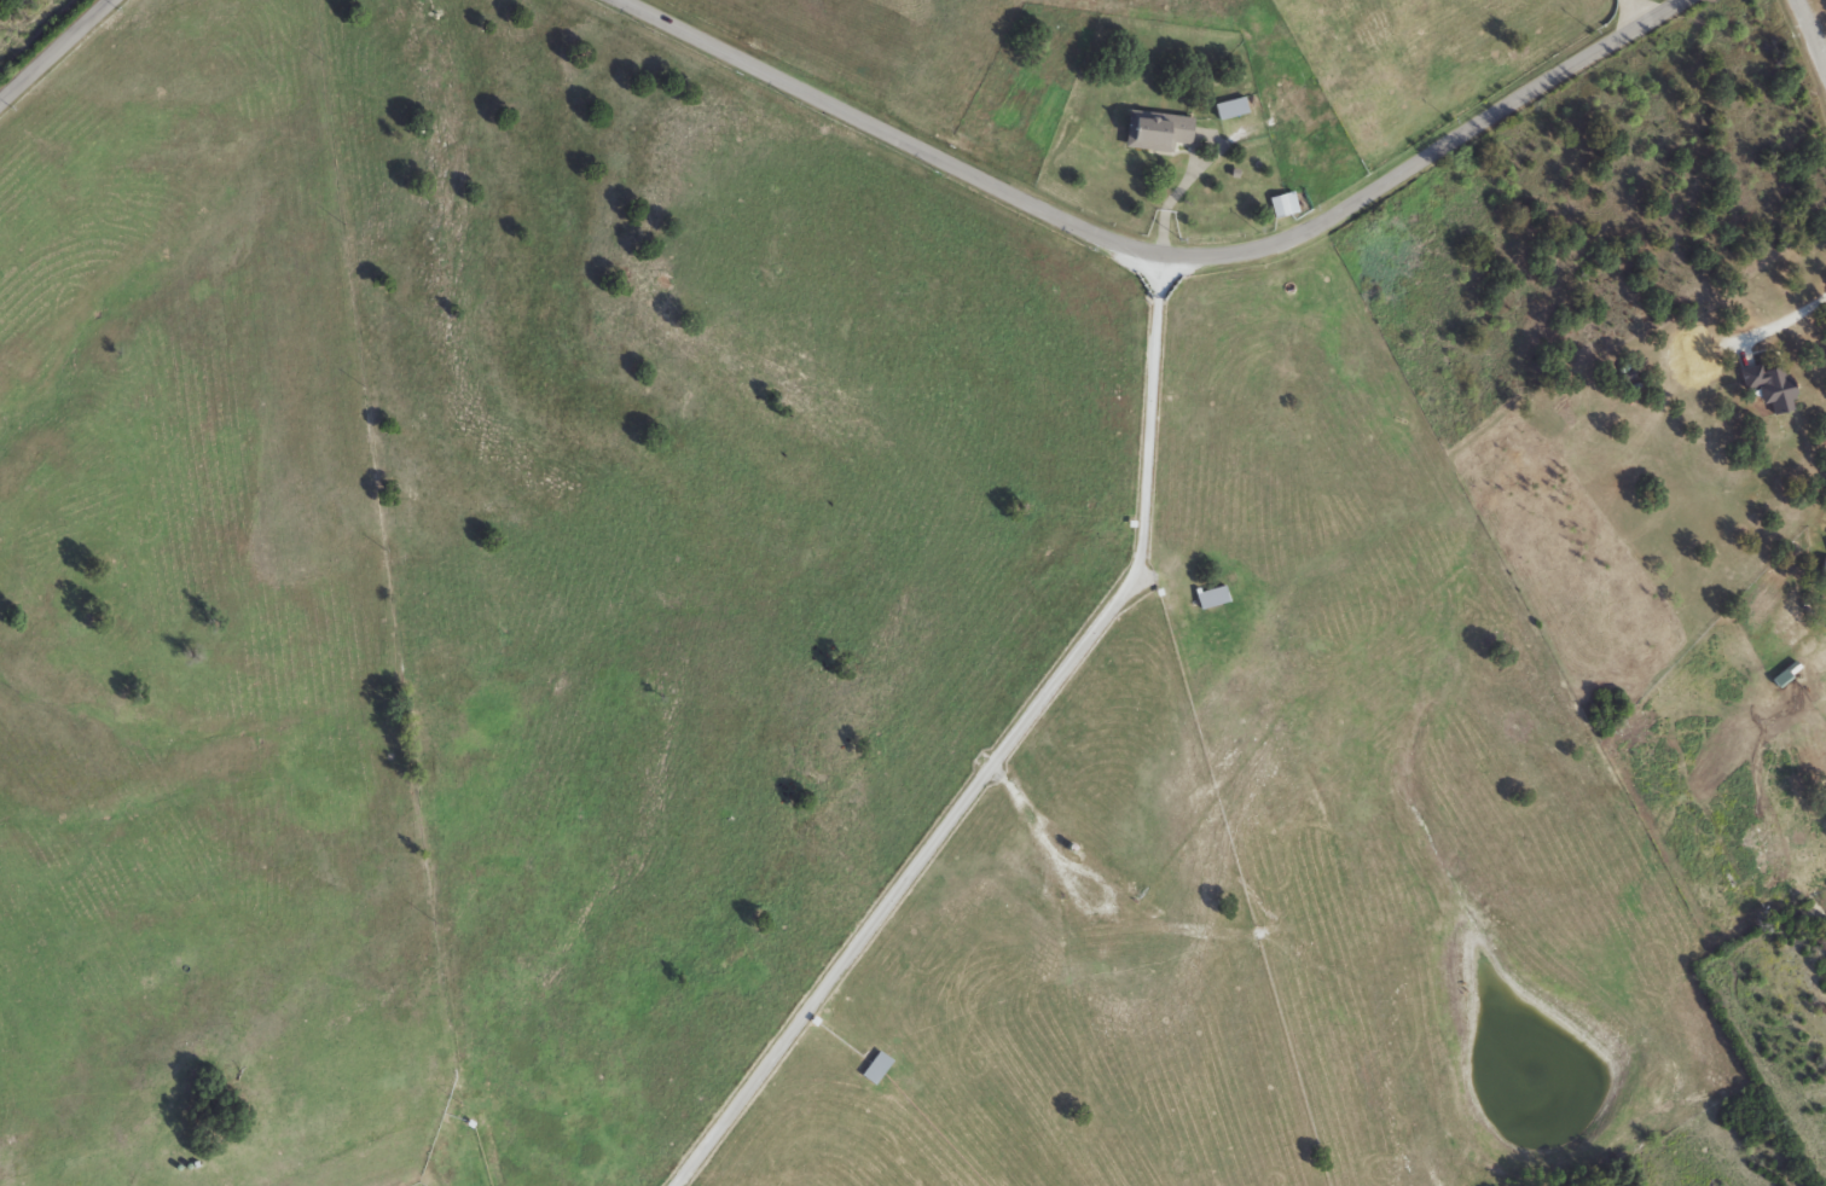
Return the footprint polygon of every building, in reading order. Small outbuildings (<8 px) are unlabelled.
[(1221,122),(1217,105),(1247,100),(1250,117),(1221,122)] [(1198,120),(1195,147),(1177,145),(1176,155),(1128,150),(1131,112),(1198,120)] [(1271,200),(1295,194),(1300,214),(1276,220),(1271,200)] [(1744,372),(1766,367),(1767,374),(1784,371),(1789,394),(1797,391),(1802,413),(1776,419),(1774,407),(1767,409),(1763,389),(1747,393),(1744,372)] [(1200,609),(1200,591),(1230,589),(1230,607),(1200,609)] [(877,1086),(865,1076),(883,1052),(897,1063),(877,1086)]
